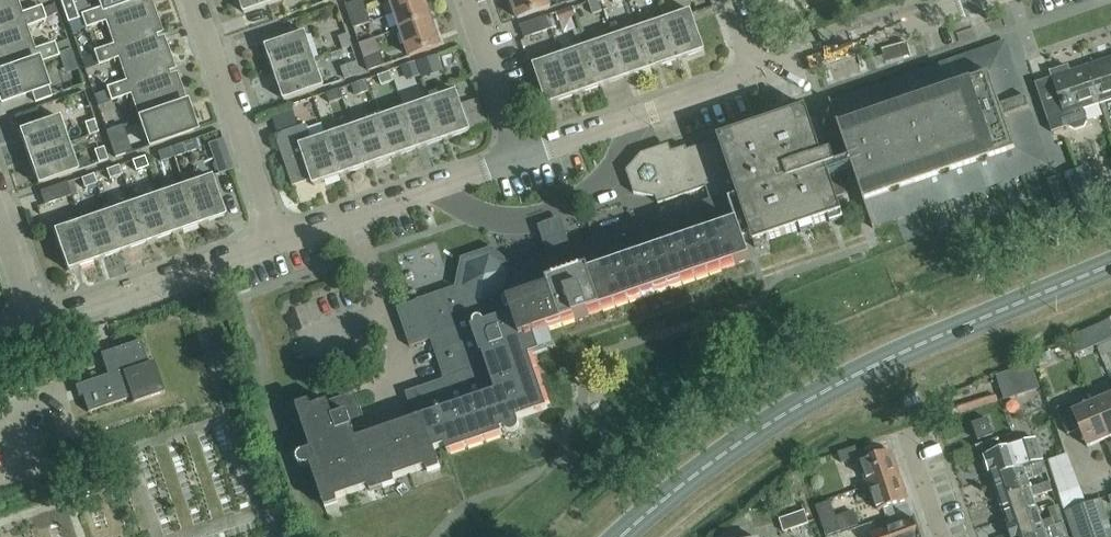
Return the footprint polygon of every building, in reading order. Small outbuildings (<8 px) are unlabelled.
[(24,24),(25,27),(45,20),(44,16),(57,12),(54,4),(41,9),(40,6),(20,13),(15,0),(0,0),(0,33),(24,24)] [(68,22),(78,19),(72,0),(60,0),(68,22)] [(101,8),(81,15),(86,28),(106,21),(114,44),(115,47),(156,33),(156,34),(161,32),(151,2),(145,4),(144,0),(132,0),(102,10),(101,8)] [(101,8),(102,10),(132,0),(99,0),(101,8)] [(245,12),(281,0),(241,0),(245,12)] [(350,17),(367,11),(363,0),(360,0),(346,5),(350,17)] [(391,1),(401,28),(432,18),(426,0),(393,0),(391,1)] [(518,17),(551,6),(549,0),(512,0),(518,17)] [(588,2),(592,15),(602,11),(599,0),(593,0),(588,2)] [(559,22),(577,15),(573,6),(556,12),(559,22)] [(665,19),(679,59),(705,50),(691,10),(665,19)] [(371,22),(367,11),(350,17),(354,28),(371,22)] [(520,25),(525,38),(551,29),(547,16),(520,25)] [(313,45),(335,39),(329,17),(308,23),(313,45)] [(432,18),(401,28),(410,56),(441,45),(432,18)] [(639,28),(653,68),(679,59),(665,19),(639,28)] [(37,63),(58,56),(57,54),(54,45),(53,43),(33,50),(25,27),(24,24),(0,33),(0,74),(37,61),(37,63)] [(613,37),(627,77),(653,68),(639,28),(613,37)] [(115,47),(114,44),(94,51),(98,65),(119,58),(127,81),(128,83),(168,69),(169,70),(174,68),(163,38),(158,40),(156,34),(156,33),(115,47)] [(276,73),(316,59),(307,33),(267,47),(276,73)] [(339,37),(343,49),(352,46),(348,33),(339,37)] [(587,46),(600,86),(627,77),(613,37),(587,46)] [(54,45),(57,54),(60,52),(70,49),(67,40),(54,45)] [(560,55),(574,95),(600,86),(587,46),(560,55)] [(381,54),(364,60),(368,71),(385,65),(381,54)] [(431,57),(418,61),(421,70),(423,77),(443,70),(438,54),(431,57)] [(544,99),(546,98),(548,104),(574,95),(560,55),(534,64),(545,95),(542,95),(544,99)] [(858,94),(831,103),(875,231),(901,222),(900,218),(1046,168),(1027,115),(1032,113),(1028,101),(1023,103),(1012,70),(1005,72),(1001,58),(987,63),(984,56),(859,98),(858,94)] [(1100,105),(1110,101),(1110,57),(1087,65),(1100,105)] [(316,59),(276,73),(285,99),(325,85),(316,59)] [(1,102),(46,87),(37,63),(37,61),(0,74),(0,100),(1,102)] [(362,74),(358,62),(342,68),(345,79),(362,74)] [(1087,122),(1083,111),(1100,105),(1087,65),(1071,71),(1069,65),(1051,72),(1065,117),(1049,122),(1052,133),(1069,127),(1075,131),(1084,128),(1087,122)] [(141,120),(186,104),(176,74),(171,76),(169,70),(168,69),(128,83),(127,81),(106,88),(111,101),(132,94),(141,120)] [(394,80),(391,71),(378,75),(381,84),(394,80)] [(365,80),(350,85),(354,96),(369,91),(365,80)] [(339,99),(336,90),(323,94),(326,103),(339,99)] [(431,100),(445,140),(471,131),(457,91),(431,100)] [(445,140),(431,100),(405,109),(419,149),(445,140)] [(149,146),(195,130),(186,105),(187,105),(186,104),(141,120),(149,146)] [(706,187),(710,200),(728,194),(747,250),(844,218),(837,198),(846,195),(832,154),(823,157),(806,106),(672,152),(673,155),(665,158),(642,154),(627,171),(634,193),(656,197),(659,204),(706,187)] [(405,109),(379,118),(393,158),(419,149),(405,109)] [(28,157),(68,143),(58,116),(19,130),(28,157)] [(353,127),(366,167),(393,158),(379,118),(353,127)] [(88,135),(98,133),(94,120),(84,123),(88,135)] [(340,176),(327,136),(312,141),(306,125),(276,135),(293,186),(312,179),(314,185),(340,176)] [(366,167),(353,127),(327,136),(340,176),(366,167)] [(115,157),(125,154),(116,128),(106,131),(115,157)] [(174,156),(188,151),(199,147),(200,152),(208,149),(216,173),(233,167),(229,154),(220,129),(185,141),(171,146),(174,156)] [(68,143),(28,157),(37,183),(77,169),(68,143)] [(107,159),(103,147),(93,151),(98,162),(107,159)] [(157,151),(160,161),(173,157),(169,147),(157,151)] [(143,156),(125,162),(130,175),(144,170),(149,182),(153,181),(147,165),(143,156)] [(119,164),(106,168),(109,177),(121,173),(119,164)] [(93,173),(81,177),(83,187),(96,182),(93,173)] [(184,185),(198,224),(224,215),(211,176),(184,185)] [(72,195),(67,182),(40,191),(44,205),(72,195)] [(158,194),(172,234),(198,224),(184,185),(158,194)] [(132,203),(146,243),(172,234),(158,194),(132,203)] [(516,266),(494,248),(494,247),(463,258),(455,287),(417,300),(396,307),(405,335),(410,347),(430,340),(431,340),(437,357),(448,389),(410,402),(407,392),(405,392),(414,419),(422,416),(434,449),(435,449),(436,450),(447,447),(449,453),(494,437),(502,434),(497,422),(500,421),(513,416),(514,420),(524,417),(548,408),(529,353),(528,354),(522,338),(680,283),(750,259),(747,250),(728,194),(710,200),(680,210),(652,220),(634,226),(609,235),(580,244),(582,251),(570,255),(566,242),(564,236),(548,242),(554,260),(543,264),(541,258),(516,266)] [(106,212),(120,252),(146,243),(132,203),(106,212)] [(79,221),(93,261),(120,252),(106,212),(79,221)] [(93,261),(79,221),(53,230),(67,270),(93,261)] [(106,322),(83,330),(88,344),(69,351),(69,352),(98,343),(101,352),(100,353),(107,374),(74,385),(78,397),(81,396),(87,412),(128,398),(127,395),(130,394),(133,402),(164,392),(153,360),(145,362),(145,360),(146,359),(140,340),(115,348),(106,322)] [(1096,345),(1090,329),(1068,338),(1075,355),(1096,345)] [(1049,352),(1036,357),(1039,365),(1052,360),(1049,352)] [(298,460),(298,461),(299,462),(299,463),(300,464),(301,465),(302,465),(303,466),(305,466),(306,466),(310,465),(324,507),(338,502),(337,499),(368,488),(369,491),(395,483),(394,479),(427,468),(428,471),(441,467),(436,450),(435,449),(434,449),(422,416),(414,419),(415,419),(357,439),(353,427),(366,423),(355,393),(312,407),(311,404),(308,405),(297,409),(311,449),(302,452),(300,454),(299,455),(299,456),(298,457),(298,458),(298,459),(298,460)] [(1110,437),(1110,395),(1095,402),(1110,437)] [(1080,429),(1087,447),(1110,437),(1095,402),(1073,411),(1070,403),(1057,409),(1068,434),(1080,429)] [(987,418),(972,424),(978,440),(993,435),(987,418)] [(1035,439),(1016,445),(983,456),(990,477),(1043,460),(1035,439)] [(857,446),(838,453),(841,463),(861,456),(857,446)] [(574,455),(565,450),(559,461),(559,462),(571,468),(577,456),(574,455)] [(869,484),(898,474),(890,450),(861,460),(869,484)] [(1067,453),(1048,459),(1047,460),(1063,510),(1086,502),(1067,453)] [(925,457),(928,477),(943,475),(941,455),(925,457)] [(1028,480),(1047,472),(1043,460),(990,477),(997,498),(1030,486),(1028,480)] [(859,462),(835,470),(842,490),(866,482),(859,462)] [(869,484),(878,509),(907,500),(898,474),(869,484)] [(1034,497),(1043,494),(1054,491),(1051,481),(1043,484),(1031,488),(1030,486),(997,498),(1004,518),(1037,506),(1034,497)] [(1074,536),(1110,536),(1110,529),(1101,498),(1065,511),(1074,536)] [(1042,521),(1037,506),(1004,518),(1011,536),(1017,536),(1064,521),(1058,505),(1048,508),(1051,518),(1042,521)] [(779,519),(783,532),(809,524),(805,511),(779,519)] [(913,517),(871,532),(873,536),(920,536),(913,517)] [(1057,533),(1059,536),(1070,536),(1064,521),(1017,536),(1048,536),(1057,533)]
